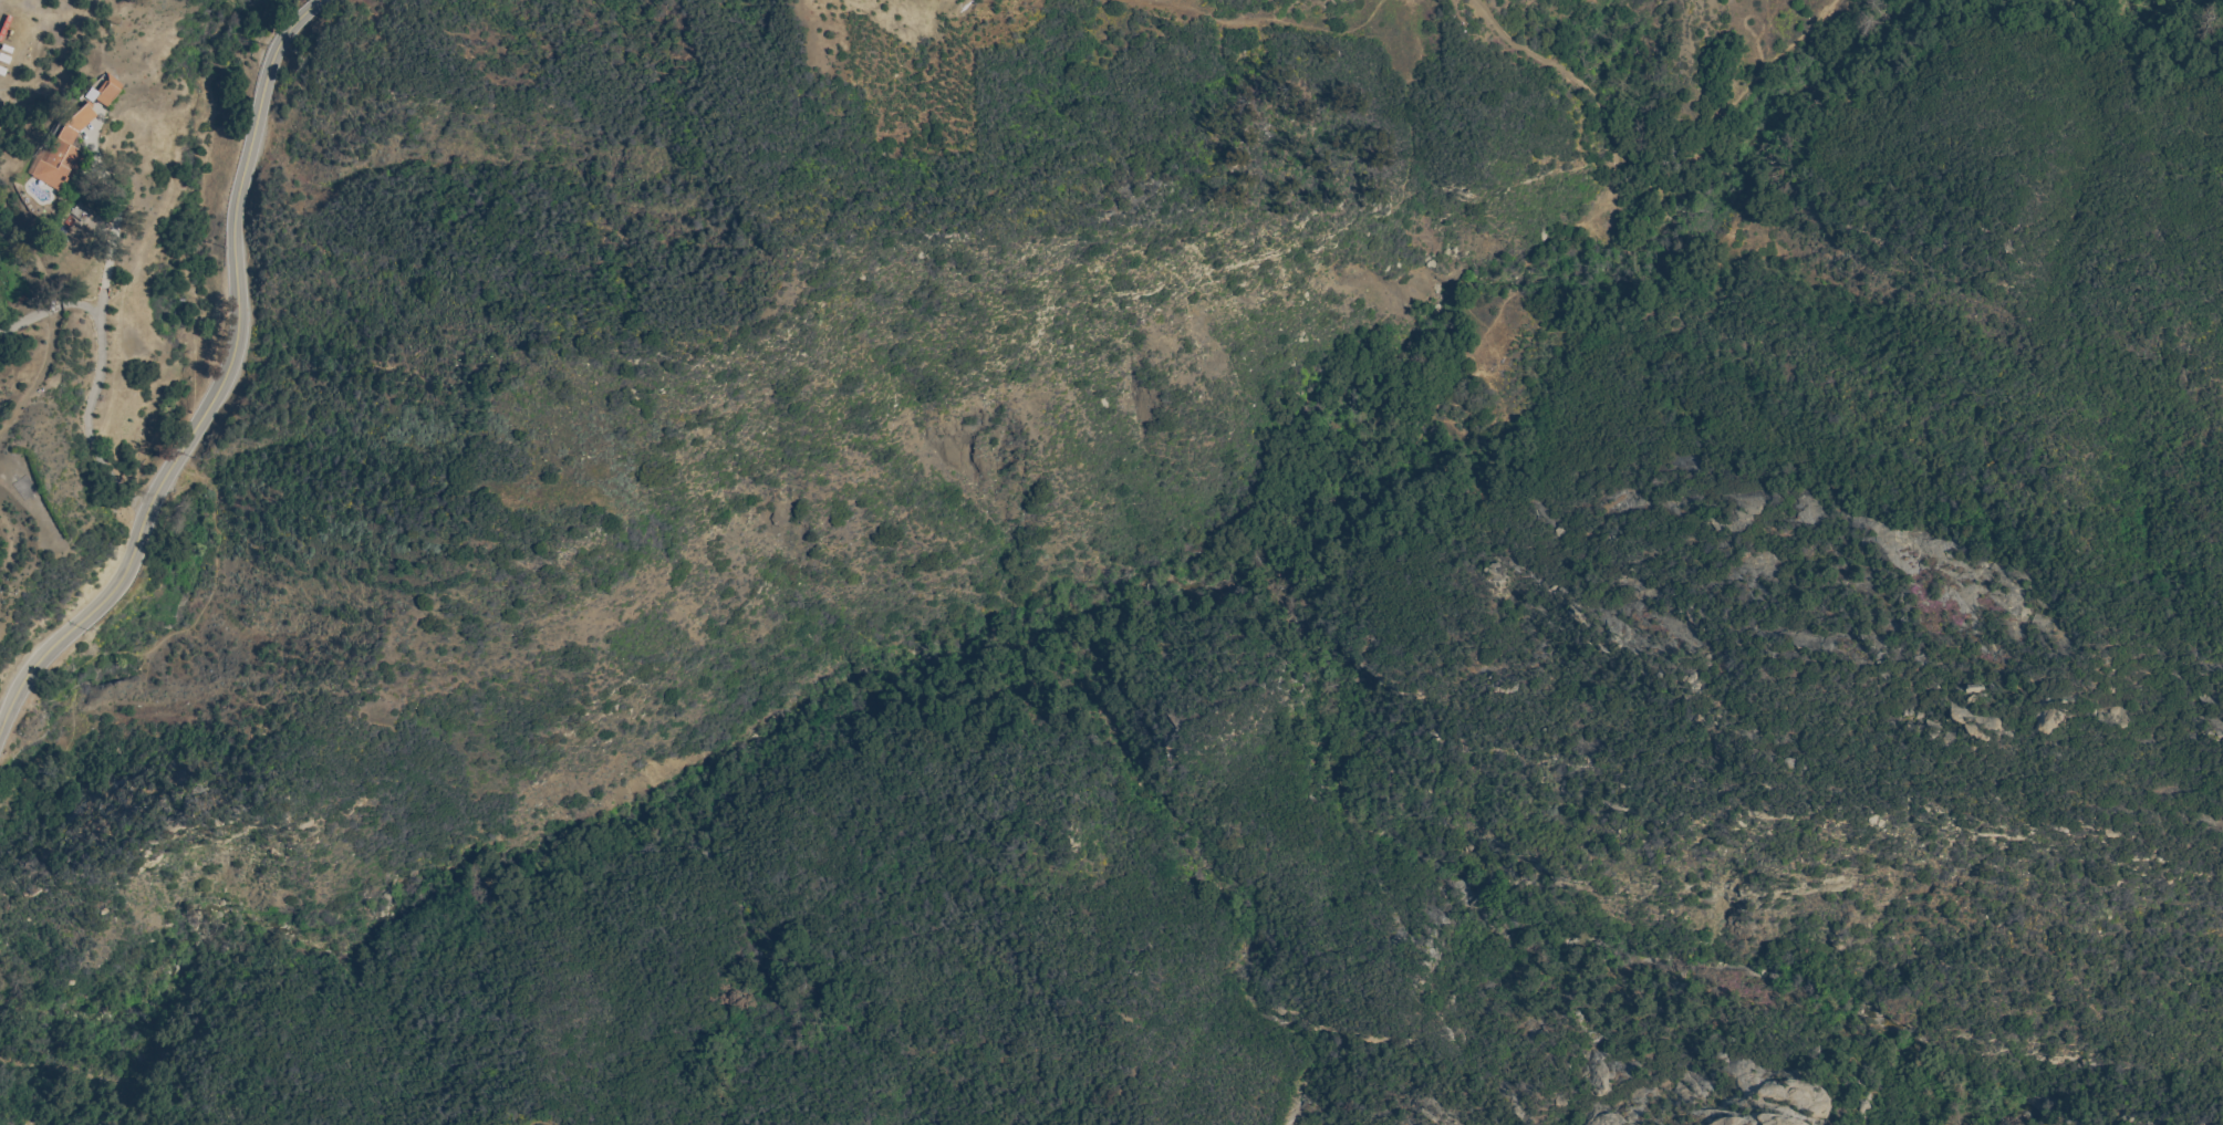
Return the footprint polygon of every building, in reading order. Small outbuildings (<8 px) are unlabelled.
[(105,107),(94,100),(91,104),(83,97),(91,88),(95,92),(104,81),(106,83),(105,73),(120,86),(117,91),(105,107)] [(29,169),(41,147),(48,150),(54,138),(51,136),(59,122),(63,124),(87,102),(92,106),(90,110),(96,116),(79,133),(71,147),(85,154),(72,179),(65,176),(64,178),(65,179),(64,183),(62,181),(56,191),(31,177),(34,171),(29,169)] [(80,200),(94,211),(84,223),(71,212),(80,200)]
